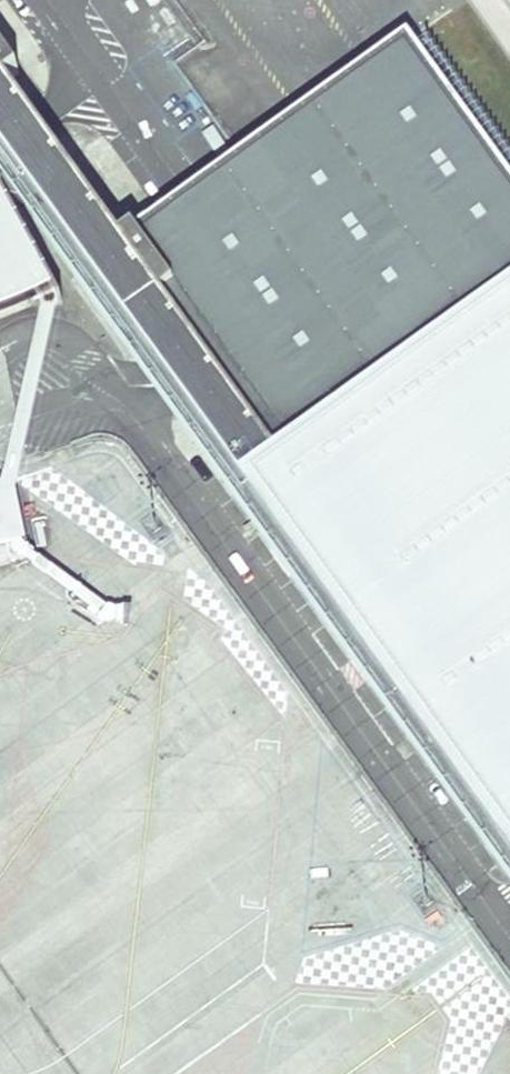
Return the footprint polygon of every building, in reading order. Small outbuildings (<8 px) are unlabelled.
[(6,540),(11,564),(31,560),(28,543),(26,540),(23,538),(21,534),(18,527),(16,522),(15,519),(15,510),(16,499),(19,493),(58,304),(58,303),(59,302),(55,295),(58,293),(9,202),(33,209),(222,468),(285,555),(509,872),(509,292),(278,458),(164,300),(176,290),(135,233),(123,243),(7,84),(20,75),(0,47),(0,163),(3,167),(0,169),(0,318),(12,314),(35,305),(41,302),(44,307),(4,489),(0,490),(0,541),(6,540)]
